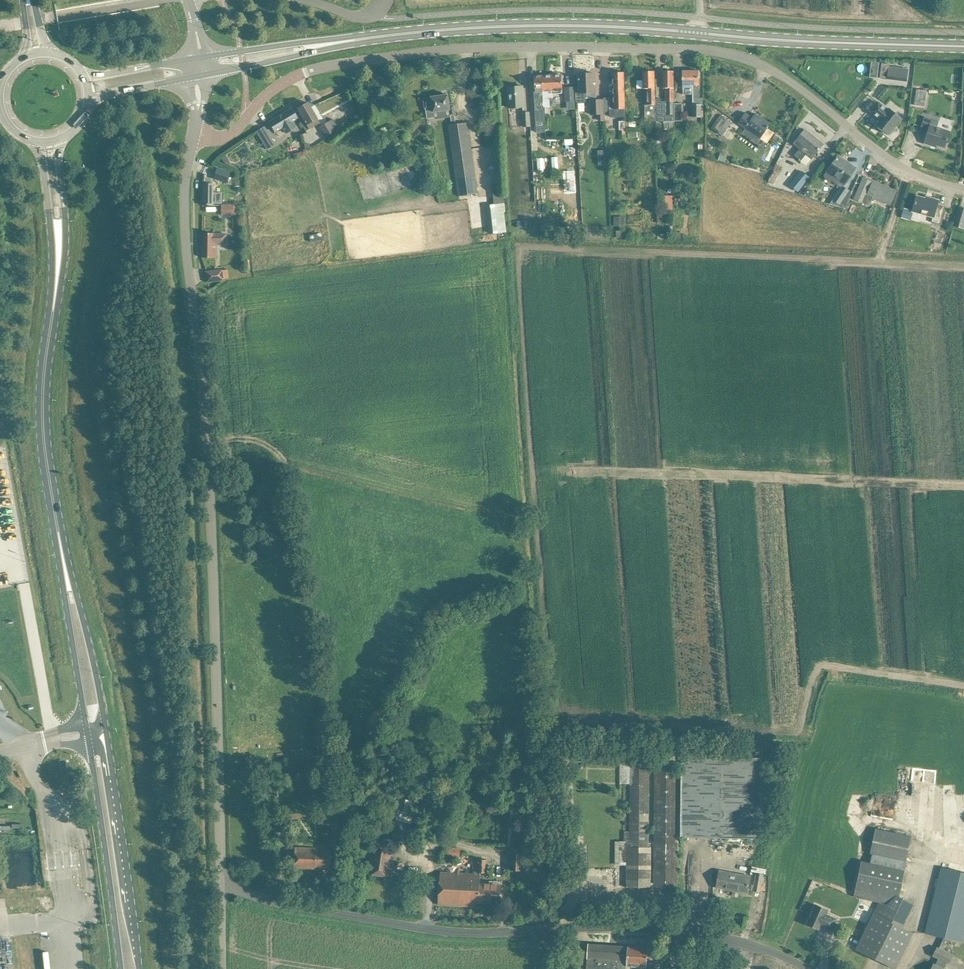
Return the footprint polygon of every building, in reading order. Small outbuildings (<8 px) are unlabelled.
[(882,63),(880,78),(888,79),(888,76),(907,79),(908,69),(889,67),(890,64),(882,63)] [(667,101),(655,102),(656,122),(663,122),(673,122),(674,122),(674,104),(674,101),(674,81),(673,71),(663,71),(663,81),(663,88),(667,88),(667,93),(666,93),(667,101)] [(699,85),(699,81),(699,71),(682,71),(682,85),(684,85),(684,95),(693,94),(693,119),(702,119),(702,99),(699,99),(699,91),(698,91),(698,85),(699,85)] [(656,122),(655,102),(655,82),(654,72),(643,72),(643,81),(637,81),(637,89),(647,89),(647,105),(644,105),(645,122),(656,122)] [(625,110),(624,83),(624,73),(613,73),(613,83),(614,98),(609,98),(610,110),(625,110)] [(591,75),(591,74),(578,74),(579,93),(576,94),(576,103),(579,104),(584,104),(586,102),(586,98),(590,98),(590,116),(599,115),(599,122),(604,122),(604,100),(596,101),(595,74),(594,74),(595,75),(591,75)] [(544,92),(543,92),(543,98),(543,108),(548,107),(547,91),(552,91),(552,94),(563,93),(562,75),(554,75),(554,76),(552,76),(546,76),(547,83),(543,83),(544,92)] [(546,83),(546,76),(535,77),(535,92),(536,113),(537,124),(537,127),(545,126),(545,108),(543,108),(542,92),(544,92),(543,83),(546,83)] [(946,89),(946,76),(935,76),(935,89),(946,89)] [(524,107),(524,96),(523,87),(508,87),(509,108),(524,107)] [(566,103),(576,102),(574,87),(565,88),(566,103)] [(927,91),(916,89),(914,105),(925,106),(927,91)] [(424,100),(425,110),(427,119),(435,118),(435,120),(451,117),(452,125),(448,126),(459,197),(478,194),(467,123),(456,125),(454,115),(455,115),(454,105),(450,106),(448,95),(431,97),(431,98),(424,100)] [(888,111),(886,109),(878,102),(870,112),(881,120),(876,125),(889,135),(890,134),(891,135),(896,130),(894,129),(903,118),(891,107),(888,111)] [(319,123),(312,111),(307,103),(297,109),(297,110),(295,111),(298,117),(301,124),(305,132),(319,123)] [(674,104),(674,122),(682,122),(682,104),(674,104)] [(296,118),(291,109),(269,123),(274,131),(274,132),(282,127),(286,133),(296,127),(292,121),(296,118)] [(531,127),(531,125),(530,113),(522,114),(523,128),(531,127)] [(745,113),(739,122),(738,123),(759,139),(770,124),(755,114),(751,120),(750,119),(750,117),(745,113)] [(519,130),(519,115),(509,115),(509,130),(519,130)] [(721,116),(712,128),(722,136),(731,124),(721,116)] [(932,144),(937,145),(945,148),(950,132),(937,128),(939,122),(925,117),(923,122),(920,131),(927,134),(924,143),(931,146),(932,144)] [(320,127),(322,132),(326,137),(338,129),(332,119),(320,127)] [(266,149),(274,144),(264,127),(255,132),(266,149)] [(797,140),(794,144),(800,149),(794,156),(801,161),(806,154),(812,159),(815,155),(817,152),(823,145),(805,130),(799,138),(797,140)] [(725,163),(727,156),(721,154),(718,161),(725,163)] [(225,155),(221,158),(226,164),(230,161),(225,155)] [(294,168),(308,163),(305,155),(291,160),(294,168)] [(838,156),(833,164),(825,176),(841,187),(830,204),(838,207),(839,205),(844,208),(847,203),(852,192),(843,186),(849,178),(854,170),(845,163),(846,161),(838,156)] [(777,165),(769,182),(774,185),(782,168),(777,165)] [(226,183),(230,173),(217,168),(213,178),(226,183)] [(802,172),(790,186),(798,192),(810,178),(802,172)] [(863,178),(859,187),(854,200),(869,206),(873,198),(890,205),(896,192),(863,178)] [(212,205),(213,194),(213,184),(202,184),(202,205),(212,205)] [(662,196),(662,211),(673,211),(673,196),(662,196)] [(917,196),(915,204),(916,204),(913,212),(933,218),(932,222),(939,223),(944,206),(938,204),(939,201),(932,198),(931,200),(917,196)] [(494,204),(488,204),(492,234),(506,232),(504,212),(506,212),(505,202),(494,204)] [(233,205),(221,205),(221,216),(233,216),(233,205)] [(953,226),(963,229),(963,226),(963,208),(959,206),(953,226)] [(904,208),(901,216),(907,218),(910,210),(904,208)] [(615,227),(625,226),(624,217),(614,217),(615,227)] [(226,244),(226,233),(214,234),(214,233),(212,233),(202,233),(201,258),(211,258),(216,258),(215,247),(215,244),(226,244)] [(205,272),(207,282),(223,280),(221,270),(205,272)] [(330,746),(328,729),(317,730),(319,747),(330,746)] [(762,758),(682,757),(681,838),(761,839),(762,758)] [(627,847),(627,877),(627,887),(652,887),(653,842),(649,842),(650,767),(632,767),(632,784),(630,847),(627,847)] [(654,883),(654,887),(678,888),(678,878),(680,768),(656,767),(654,883)] [(920,805),(929,806),(929,786),(920,786),(920,805)] [(875,829),(870,853),(872,854),(873,854),(907,861),(911,836),(875,829)] [(459,857),(460,848),(444,846),(443,855),(459,857)] [(523,848),(510,847),(509,870),(522,871),(523,848)] [(313,849),(293,849),(292,869),(327,870),(328,851),(313,851),(313,849)] [(371,850),(369,864),(367,873),(391,877),(393,869),(387,868),(390,852),(371,850)] [(861,861),(854,897),(880,902),(898,905),(899,897),(905,869),(907,861),(873,854),(872,854),(870,863),(861,861)] [(486,873),(487,860),(474,859),(473,872),(486,873)] [(956,941),(963,943),(963,873),(942,867),(925,933),(944,938),(956,941)] [(720,871),(718,878),(717,888),(727,890),(727,888),(732,889),(732,891),(733,891),(733,890),(746,892),(746,893),(747,894),(750,877),(720,871)] [(501,904),(501,894),(502,885),(479,883),(480,875),(440,872),(439,895),(438,905),(478,907),(478,903),(501,904)] [(762,874),(757,873),(753,890),(759,891),(762,874)] [(880,902),(874,913),(903,928),(914,904),(899,897),(898,905),(880,902)] [(832,931),(837,919),(827,914),(828,910),(815,905),(807,924),(820,930),(821,926),(832,931)] [(856,950),(895,968),(913,933),(904,929),(903,928),(874,913),(860,941),(856,950)] [(956,941),(944,938),(939,948),(937,948),(933,956),(938,958),(935,965),(934,965),(932,968),(943,968),(947,962),(949,963),(953,955),(950,954),(956,941)] [(611,946),(588,944),(587,958),(588,958),(587,968),(626,968),(628,947),(616,946),(616,948),(610,947),(611,946)] [(626,968),(627,968),(627,966),(647,967),(648,947),(628,946),(628,947),(626,968)]
